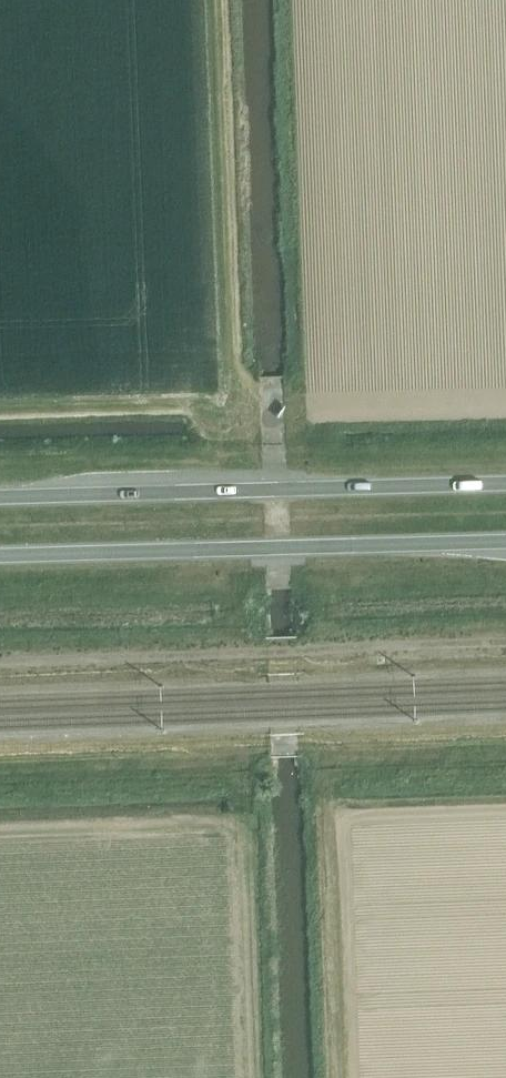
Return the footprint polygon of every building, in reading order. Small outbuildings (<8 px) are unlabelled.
[(257,608),(257,629),(284,629),(283,607),(257,608)]
